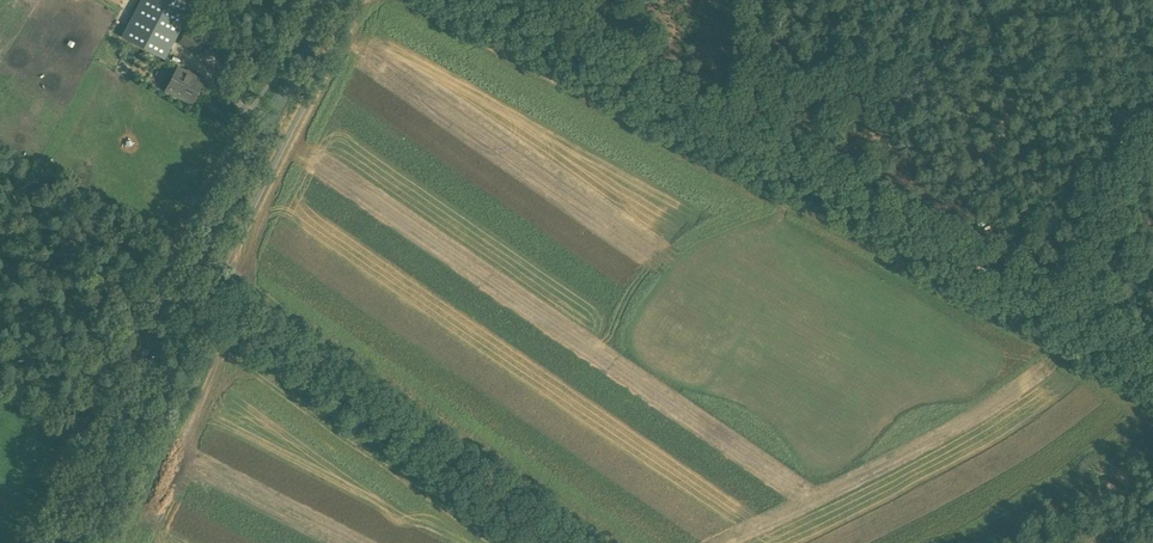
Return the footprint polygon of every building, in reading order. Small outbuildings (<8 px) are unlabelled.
[(122,37),(164,59),(195,0),(141,0),(122,37)] [(207,38),(187,27),(180,41),(199,51),(207,38)] [(132,51),(124,60),(134,68),(141,60),(132,51)] [(204,80),(179,67),(166,90),(191,103),(204,80)]
